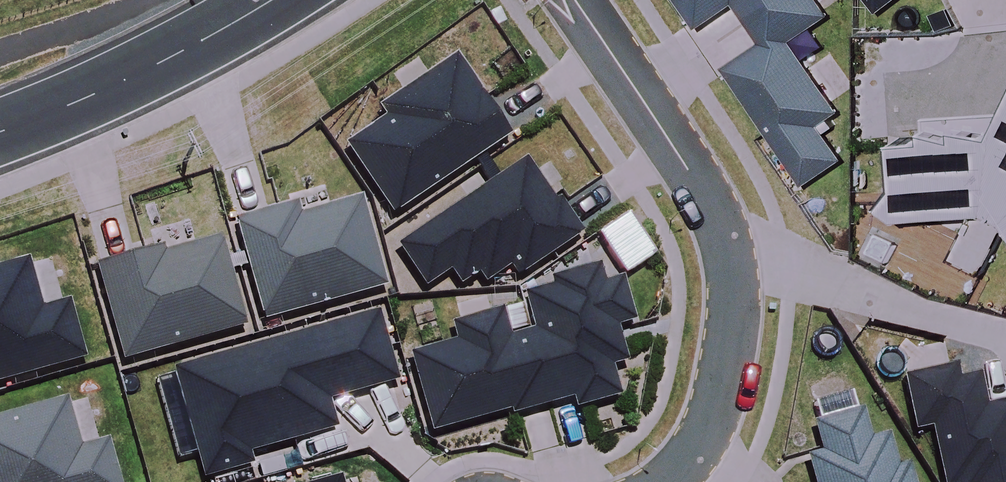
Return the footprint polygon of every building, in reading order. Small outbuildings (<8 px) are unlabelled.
[(701,22),(733,0),(686,0),(701,22)] [(726,61),(806,180),(845,154),(822,120),(843,106),(794,35),(833,9),(827,0),(776,0),(751,17),(764,36),(726,61)] [(751,17),(776,0),(740,0),(751,17)] [(383,121),(340,150),(386,218),(506,137),(453,59),(377,111),(383,121)] [(974,203),(958,251),(992,269),(1005,241),(1005,91),(898,96),(901,152),(849,205),(878,241),(904,206),(974,203)] [(576,238),(521,160),(393,250),(423,291),(446,275),(456,290),(475,276),(483,288),(507,270),(515,282),(576,238)] [(356,202),(296,219),(293,207),(230,224),(259,327),(382,292),(356,202)] [(217,242),(161,256),(160,249),(91,267),(117,365),(241,333),(217,242)] [(0,269),(0,386),(82,363),(66,305),(38,312),(24,263),(0,269)] [(452,345),(406,359),(429,437),(505,414),(507,421),(568,403),(571,415),(616,402),(606,370),(623,365),(612,331),(631,326),(618,282),(601,287),(595,267),(546,281),(549,289),(520,298),(531,336),(506,343),(498,313),(447,328),(452,345)] [(374,317),(169,374),(199,481),(247,468),(244,457),(335,432),(327,405),(393,386),(374,317)] [(988,400),(981,368),(961,373),(958,360),(905,372),(916,425),(932,421),(946,481),(1005,481),(1005,396),(988,400)] [(0,418),(0,481),(114,481),(104,443),(75,450),(62,402),(0,418)] [(815,419),(823,449),(808,453),(816,481),(919,481),(911,455),(899,459),(890,429),(872,434),(864,405),(815,419)]
